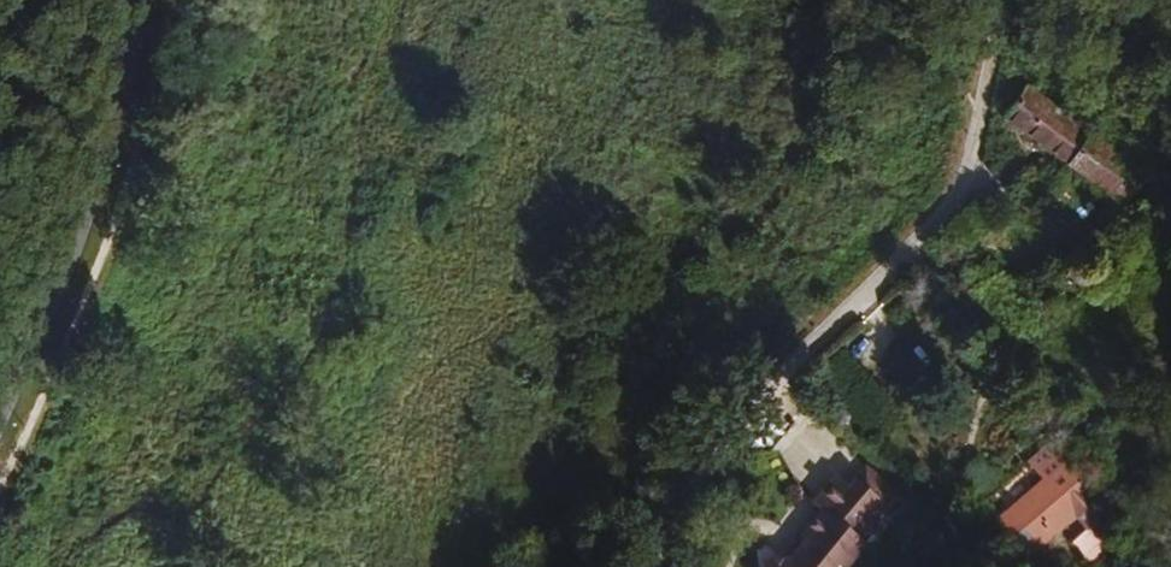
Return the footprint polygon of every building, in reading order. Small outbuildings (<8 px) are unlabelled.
[(1029,90),(1012,112),(1123,198),(1140,175),(1029,90)] [(906,390),(861,336),(840,355),(866,387),(890,407),(906,390)] [(1032,460),(1047,479),(1067,463),(1051,444),(1032,460)] [(1114,521),(1095,497),(1067,463),(1047,479),(1010,509),(1038,544),(1076,513),(1089,529),(1095,524),(1101,531),(1114,521)] [(869,469),(859,482),(895,509),(904,499),(869,469)] [(859,482),(852,488),(839,477),(818,504),(826,513),(789,557),(768,560),(768,566),(850,566),(869,544),(867,542),(895,509),(859,482)] [(1038,544),(1010,509),(996,521),(1024,555),(1038,544)]
